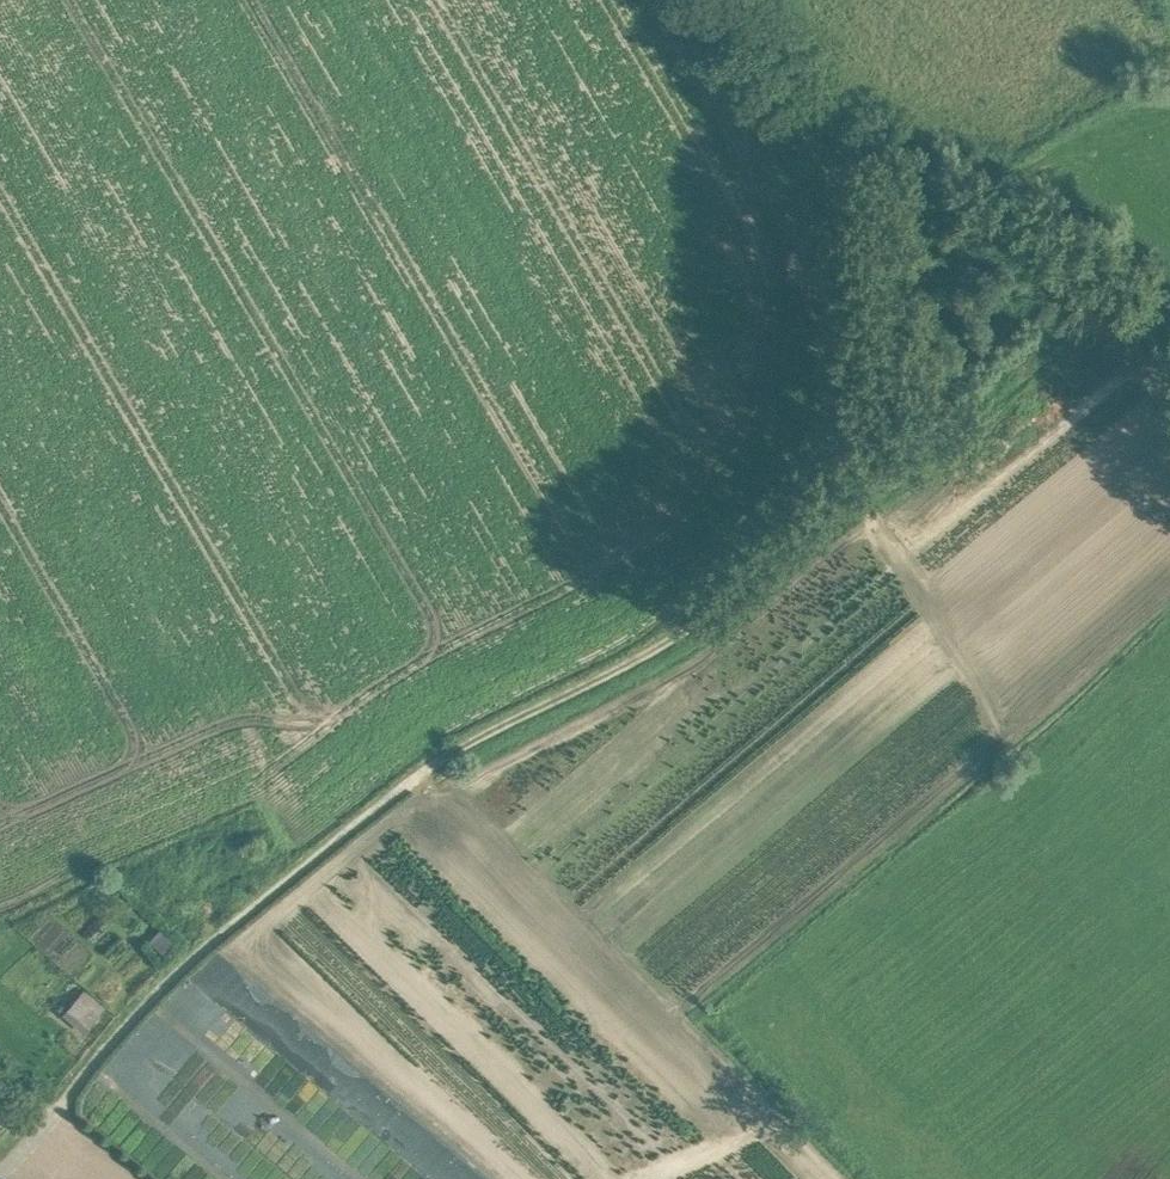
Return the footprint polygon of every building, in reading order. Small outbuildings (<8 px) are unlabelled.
[(61,1015),(84,1033),(99,1015),(90,1007),(95,1001),(84,991),(79,998),(77,996),(61,1015)]
